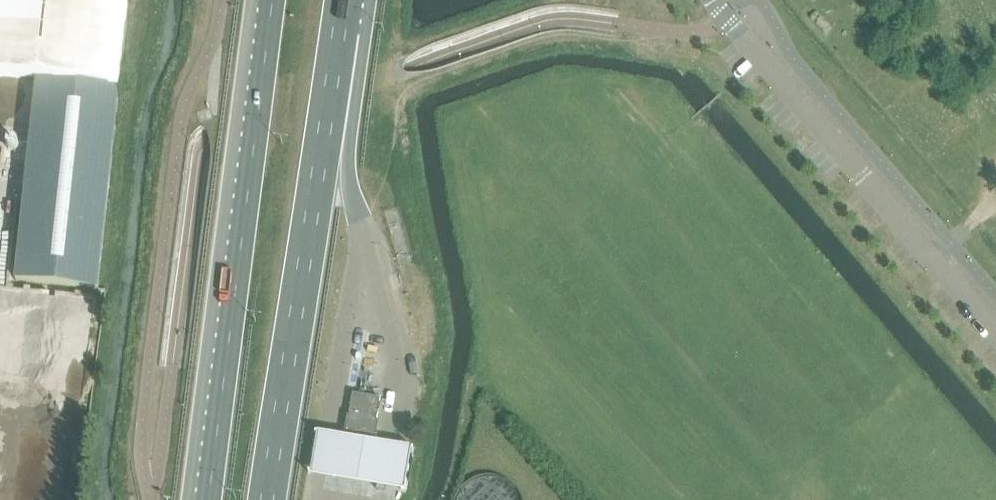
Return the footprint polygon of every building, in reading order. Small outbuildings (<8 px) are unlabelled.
[(37,80),(120,88),(129,0),(0,0),(0,76),(37,80)] [(120,88),(37,80),(16,281),(98,289),(120,88)] [(353,393),(347,431),(375,435),(381,398),(353,393)] [(311,430),(302,487),(381,499),(394,499),(403,447),(375,442),(341,435),(311,430)] [(519,496),(512,486),(503,479),(491,475),(479,476),(468,481),(459,489),(454,499),(520,499),(519,496)]
